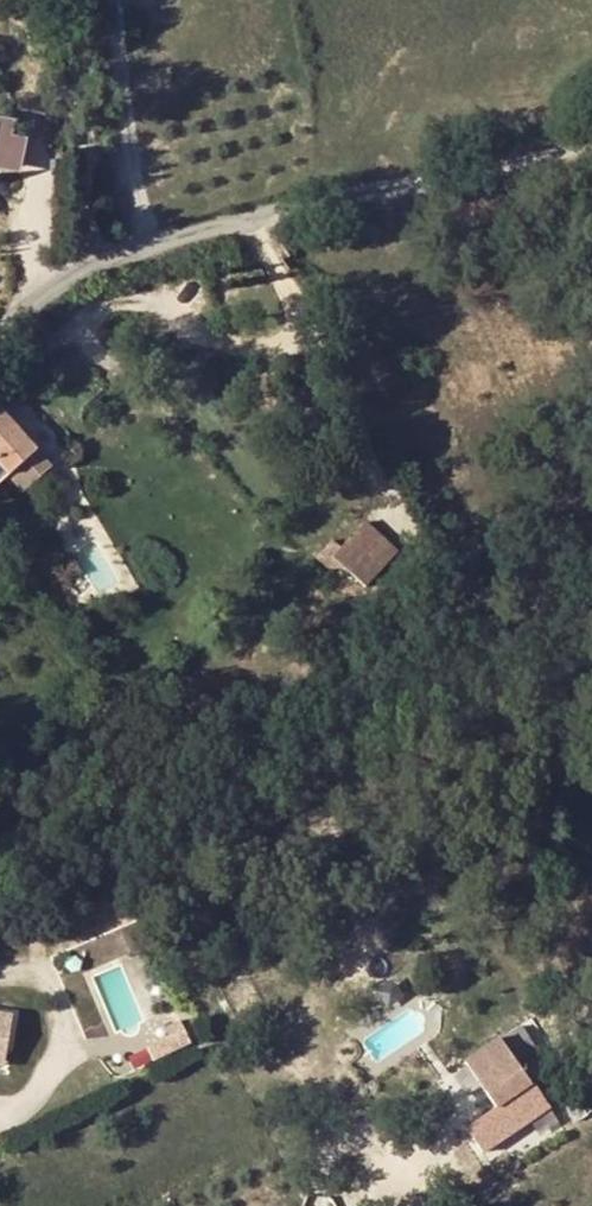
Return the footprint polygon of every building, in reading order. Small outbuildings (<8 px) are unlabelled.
[(22,490),(50,466),(0,408),(0,465),(22,490)] [(391,556),(359,526),(358,527),(328,561),(346,576),(361,590),(391,556)] [(4,1060),(11,1014),(0,1012),(0,1059),(4,1060)] [(198,1038),(191,1023),(154,1041),(161,1055),(198,1038)] [(545,1105),(500,1039),(464,1063),(495,1109),(466,1129),(481,1150),(545,1105)] [(572,1094),(560,1103),(569,1116),(582,1108),(572,1094)]
